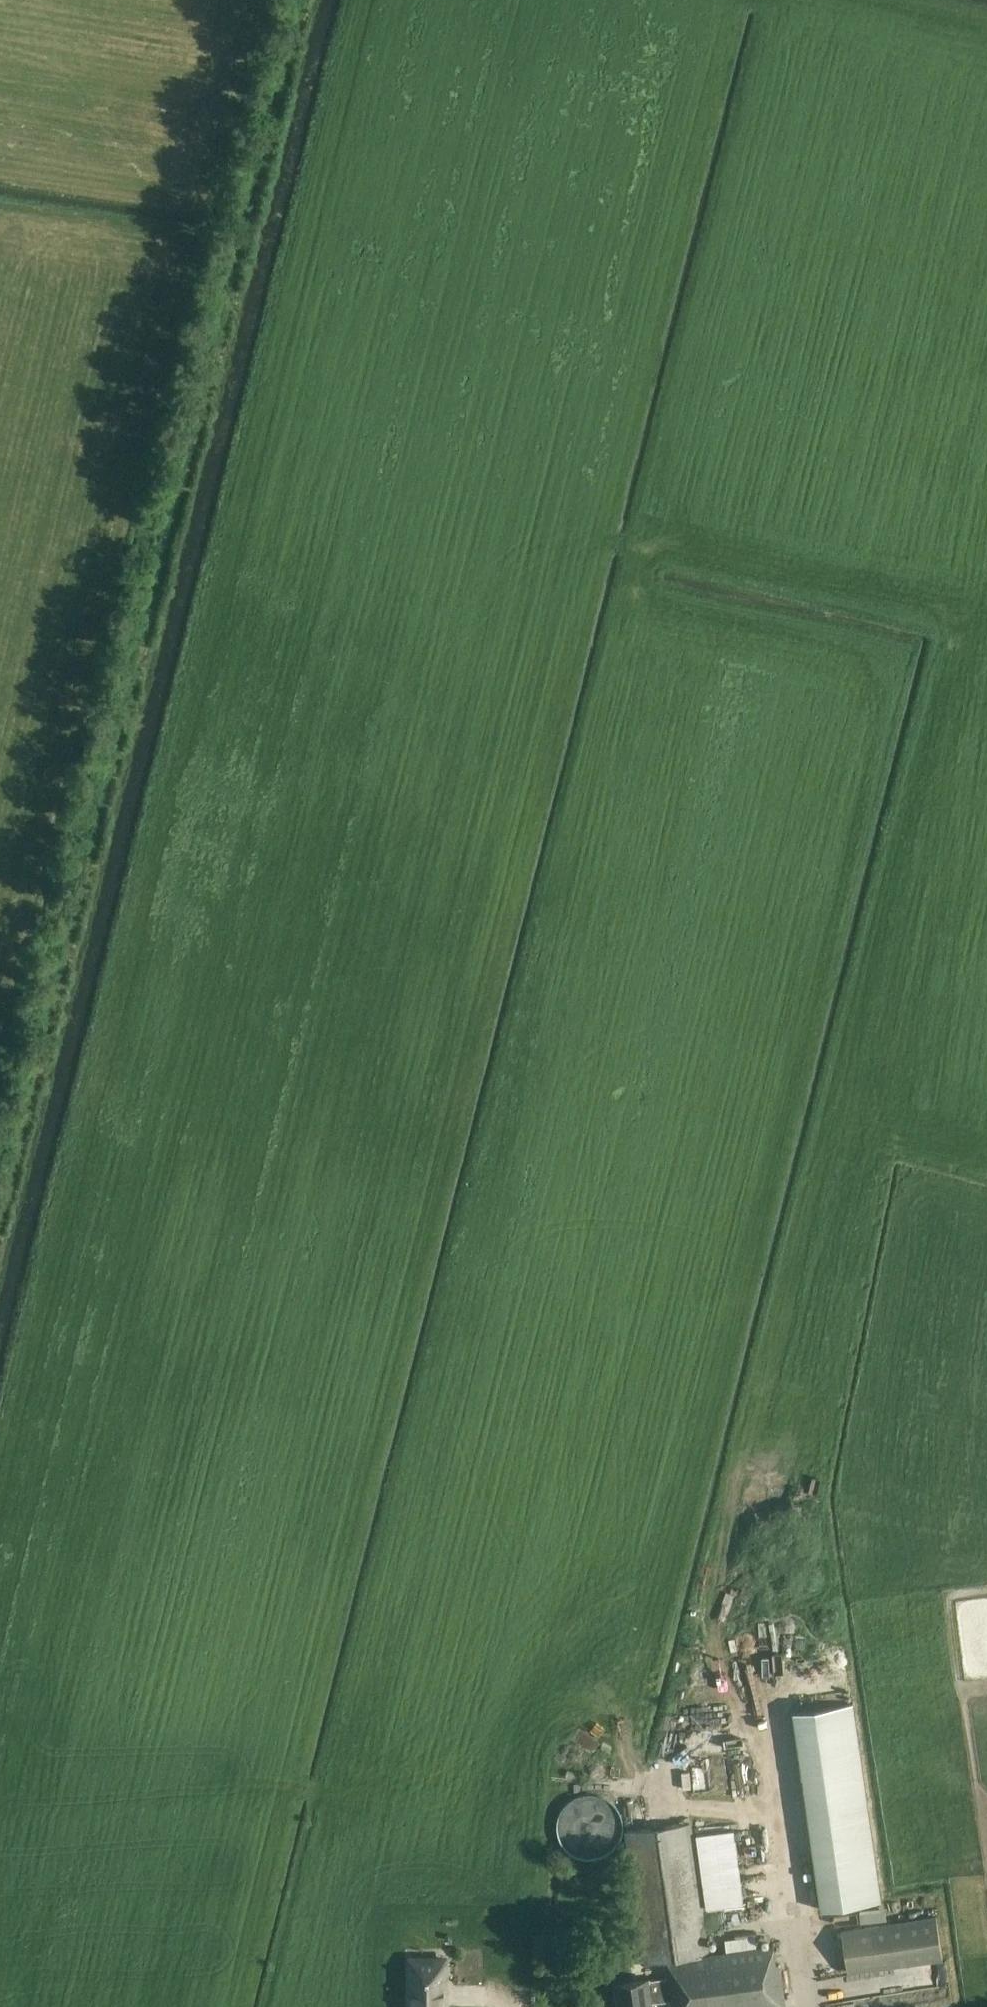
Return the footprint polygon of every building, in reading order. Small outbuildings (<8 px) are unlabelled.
[(678,1716),(690,1716),(690,1701),(678,1701),(678,1716)] [(769,1725),(775,1755),(820,1747),(820,1750),(885,1739),(879,1707),(781,1724),(781,1723),(769,1725)] [(885,1744),(871,1747),(874,1759),(888,1755),(885,1744)] [(581,1859),(596,1859),(610,1851),(618,1838),(620,1823),(614,1809),(602,1799),(587,1795),(572,1799),(561,1810),(555,1825),(558,1840),(567,1852),(581,1859)] [(777,1964),(774,1964),(771,1947),(707,1955),(689,1822),(626,1831),(644,1963),(663,1961),(666,1979),(616,1985),(619,2006),(651,2006),(651,2003),(669,2000),(670,2006),(783,2006),(777,1964)] [(733,1829),(697,1834),(708,1908),(744,1903),(733,1829)] [(848,1973),(943,1959),(936,1915),(841,1929),(848,1973)] [(720,1946),(752,1942),(750,1928),(718,1932),(720,1946)] [(408,2006),(445,2006),(445,1960),(408,1960),(408,2006)]
